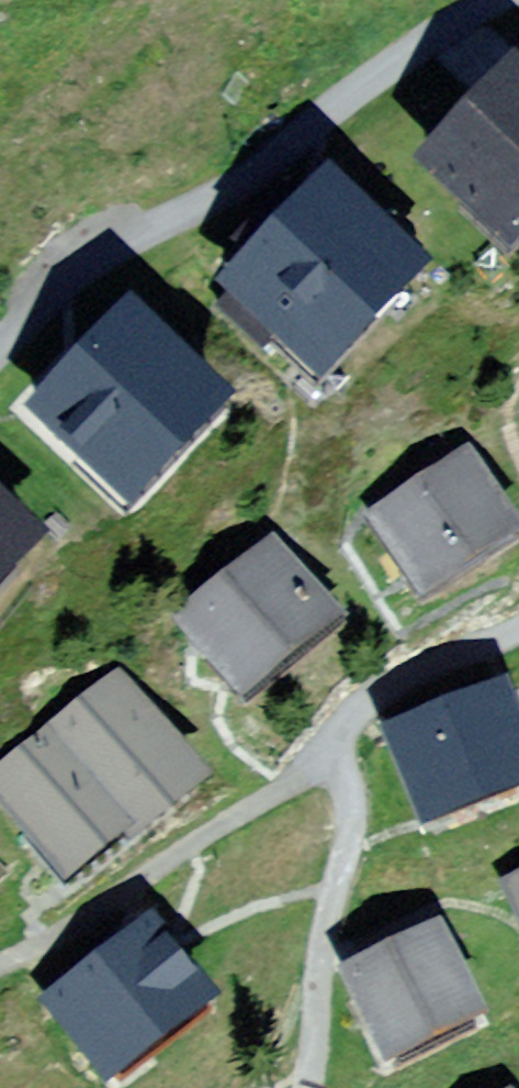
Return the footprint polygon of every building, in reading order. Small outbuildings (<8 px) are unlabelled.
[(515,81),(434,167),(496,226),(518,226),(518,225),(518,84),(515,81)] [(260,347),(275,330),(315,368),(412,267),(330,190),(234,291),(219,307),(260,347)] [(216,399),(132,320),(42,415),(125,494),(216,399)] [(511,535),(467,469),(426,497),(419,488),(379,515),(424,586),(472,555),(475,559),(511,535)] [(29,540),(0,512),(0,571),(29,540)] [(324,622),(269,555),(190,620),(245,688),(324,622)] [(126,822),(133,831),(193,781),(186,773),(158,739),(167,731),(150,711),(141,718),(117,688),(43,749),(40,745),(33,750),(37,754),(0,784),(0,787),(67,869),(126,822)] [(411,778),(426,814),(441,808),(518,777),(518,689),(500,697),(396,739),(411,778)] [(201,1001),(151,934),(163,924),(147,902),(126,918),(142,939),(57,1004),(109,1072),(201,1001)] [(434,940),(354,979),(390,1054),(470,1015),(434,940)]
